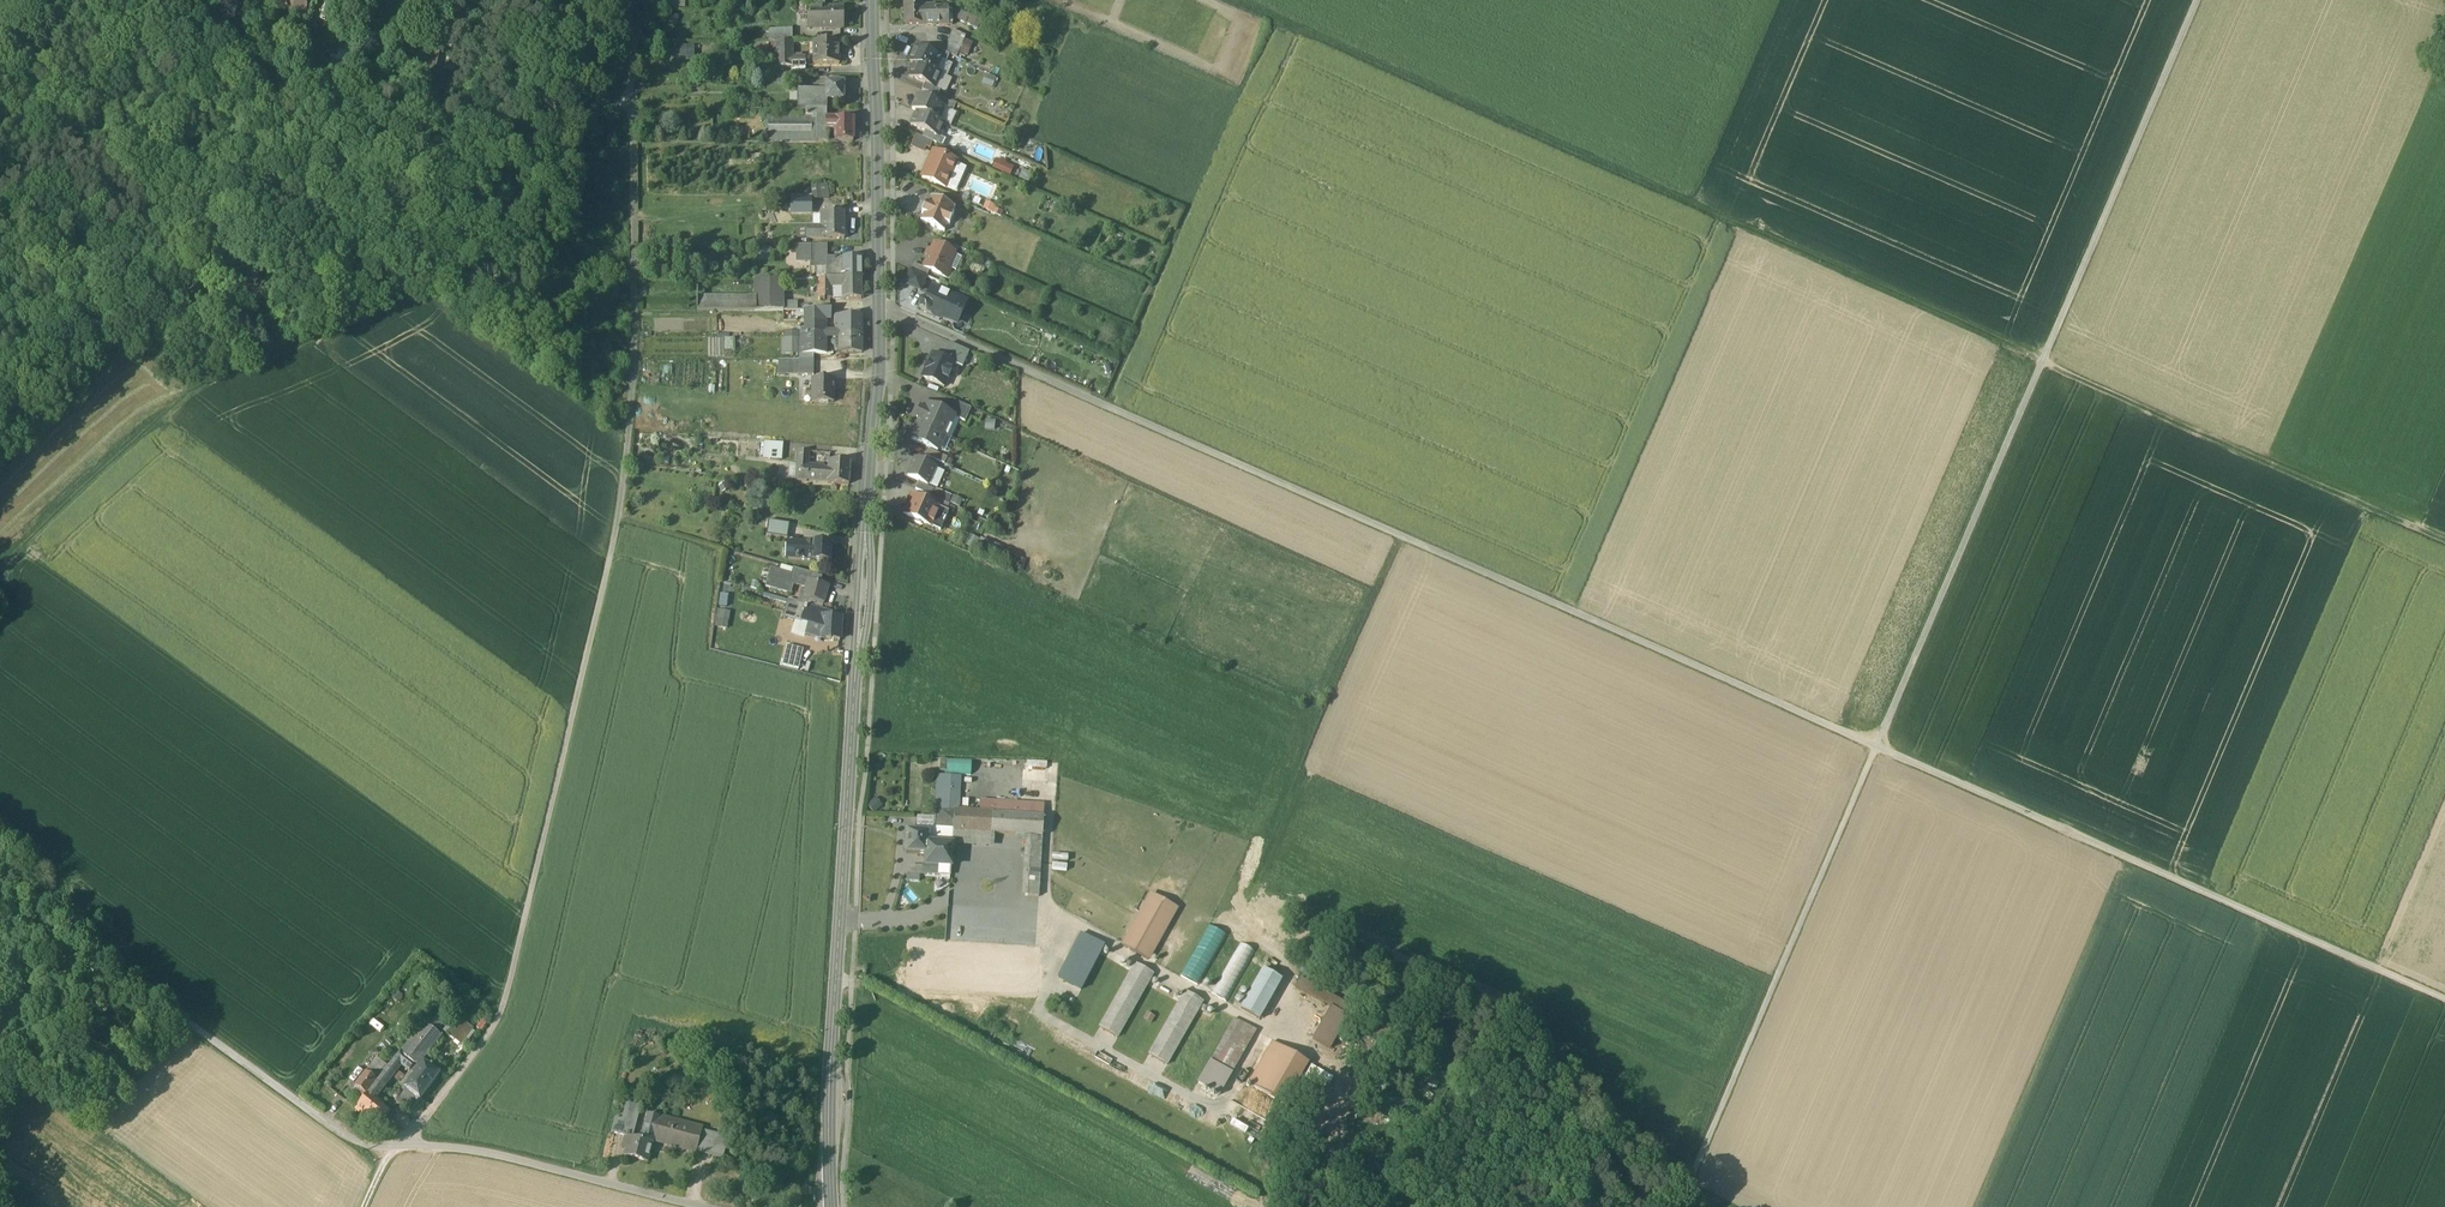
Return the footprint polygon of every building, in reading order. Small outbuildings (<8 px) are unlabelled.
[(294,0),(292,0),(285,0),(283,12),(291,14),(291,16),(306,19),(309,5),(313,6),(315,0),(294,0)] [(324,18),(328,19),(333,1),(331,0),(329,0),(324,18)] [(923,1),(904,1),(904,26),(923,25),(923,8),(923,1)] [(824,4),(812,4),(812,21),(821,21),(821,10),(824,10),(824,4)] [(935,11),(935,8),(923,8),(923,25),(945,25),(952,25),(952,12),(945,10),(944,10),(935,11)] [(955,19),(974,26),(977,16),(958,9),(955,19)] [(824,10),(821,10),(821,21),(821,29),(842,29),(842,28),(845,28),(845,19),(842,19),(842,10),(824,10)] [(792,31),(768,31),(768,43),(775,43),(792,43),(792,31)] [(965,36),(952,31),(946,46),(959,52),(964,41),(965,36)] [(970,44),(964,41),(959,52),(958,55),(965,58),(970,44)] [(805,58),(793,59),(792,43),(775,43),(775,53),(775,68),(786,68),(792,68),(805,68),(805,58)] [(836,57),(836,43),(814,43),(814,65),(838,65),(838,57),(836,57)] [(679,47),(679,63),(694,62),(694,46),(679,47)] [(959,52),(946,46),(944,53),(956,58),(958,55),(959,52)] [(931,56),(915,48),(909,62),(940,76),(941,75),(935,73),(941,61),(941,60),(931,56)] [(469,60),(464,59),(460,70),(471,73),(478,51),(473,49),(469,60)] [(949,56),(934,49),(931,56),(941,60),(941,61),(946,63),(949,56)] [(456,79),(435,74),(438,57),(426,54),(425,56),(422,72),(418,89),(452,97),(456,79)] [(417,55),(414,70),(422,72),(425,56),(417,55)] [(940,76),(909,62),(915,64),(909,77),(925,84),(935,89),(935,88),(940,76)] [(346,69),(331,64),(326,79),(332,81),(340,84),(346,69)] [(805,76),(805,68),(792,68),(792,76),(805,76)] [(984,74),(981,84),(992,87),(995,77),(984,74)] [(941,75),(940,76),(935,88),(940,90),(940,91),(946,93),(951,80),(941,75)] [(844,84),(826,84),(826,92),(826,102),(827,102),(844,102),(844,84)] [(935,89),(925,84),(922,91),(935,97),(937,98),(940,91),(940,90),(935,88),(935,89)] [(826,92),(798,92),(798,110),(804,110),(806,110),(826,110),(827,110),(827,102),(826,102),(826,92)] [(932,103),(918,97),(912,110),(917,113),(938,122),(944,109),(932,103)] [(937,98),(935,97),(932,103),(944,109),(952,112),(955,106),(937,98)] [(938,122),(917,113),(911,126),(925,132),(938,138),(938,137),(943,124),(938,122)] [(793,117),(765,117),(765,141),(826,141),(826,129),(826,121),(826,117),(805,117),(793,117)] [(835,121),(826,121),(826,129),(835,129),(835,121)] [(853,121),(835,121),(835,129),(834,142),(853,142),(853,121)] [(938,138),(925,132),(922,138),(932,143),(942,147),(945,140),(938,137),(938,138)] [(930,149),(932,143),(922,138),(916,136),(911,147),(924,153),(926,148),(930,149)] [(956,164),(933,153),(922,178),(946,188),(946,187),(956,165),(956,164)] [(995,158),(991,168),(1010,176),(1014,166),(995,158)] [(966,169),(956,165),(946,187),(956,191),(966,169)] [(1021,169),(1018,177),(1027,182),(1031,174),(1021,169)] [(813,200),(830,197),(827,185),(811,188),(813,200)] [(955,209),(931,198),(930,199),(931,199),(928,206),(926,206),(927,205),(926,205),(921,215),(922,215),(923,214),(924,215),(921,222),(920,222),(920,223),(944,233),(945,232),(944,232),(947,225),(948,226),(949,227),(953,217),(952,217),(951,216),(954,210),(955,209)] [(984,202),(982,209),(997,214),(999,207),(984,202)] [(844,229),(844,214),(824,214),(824,229),(844,229)] [(824,229),(807,229),(807,240),(824,240),(824,229)] [(844,229),(824,229),(824,240),(844,240),(844,229)] [(811,247),(796,247),(796,258),(802,262),(827,263),(827,259),(827,246),(811,246),(811,247)] [(954,255),(934,246),(924,269),(929,271),(941,276),(947,279),(951,271),(948,269),(954,255)] [(844,259),(827,259),(827,263),(827,280),(831,280),(844,280),(844,259)] [(860,259),(844,259),(844,280),(860,279),(860,259)] [(924,269),(914,264),(911,271),(926,278),(929,271),(924,269)] [(927,278),(926,278),(911,271),(910,270),(903,285),(921,292),(922,290),(924,291),(927,285),(924,284),(927,278)] [(860,279),(844,280),(844,299),(860,300),(860,279)] [(783,280),(755,280),(755,300),(755,312),(783,311),(783,303),(783,280)] [(827,280),(819,280),(819,299),(831,299),(831,280),(827,280)] [(920,307),(923,310),(954,324),(959,314),(962,312),(965,304),(932,289),(927,302),(923,302),(920,304),(920,307)] [(755,300),(697,300),(697,312),(755,312),(755,300)] [(797,303),(783,303),(783,311),(797,311),(797,303)] [(861,317),(840,317),(840,335),(861,335),(861,317)] [(823,326),(805,325),(806,330),(806,334),(816,334),(823,334),(823,330),(823,326)] [(806,334),(803,335),(803,333),(800,333),(800,340),(800,355),(816,355),(816,334),(806,334)] [(823,334),(816,334),(816,355),(826,355),(826,338),(826,335),(826,334),(823,334)] [(861,335),(840,335),(840,353),(861,353),(861,335)] [(781,340),(781,354),(800,355),(800,340),(781,340)] [(969,352),(949,344),(942,359),(954,364),(962,368),(969,352)] [(942,359),(932,355),(922,378),(944,387),(954,364),(942,359)] [(778,361),(778,375),(799,375),(800,367),(800,361),(778,361)] [(814,368),(800,367),(799,375),(814,376),(814,368)] [(834,380),(813,379),(813,402),(834,403),(834,380)] [(971,409),(954,402),(948,415),(954,418),(965,422),(971,409)] [(937,410),(927,406),(926,406),(922,416),(917,427),(943,439),(945,439),(954,418),(948,415),(943,413),(944,412),(938,410),(937,410)] [(943,439),(917,427),(911,440),(937,452),(943,439)] [(783,445),(765,443),(764,454),(782,456),(783,445)] [(947,458),(927,450),(925,456),(944,465),(947,458)] [(808,452),(798,451),(797,481),(807,482),(807,468),(808,452)] [(935,469),(915,460),(907,477),(928,486),(935,469)] [(850,463),(829,462),(828,473),(828,482),(828,483),(849,485),(850,463)] [(823,469),(807,468),(807,481),(828,482),(828,473),(823,472),(823,469)] [(933,490),(918,484),(915,490),(929,497),(930,497),(933,490)] [(926,503),(911,496),(903,515),(931,527),(936,517),(940,509),(926,503)] [(930,497),(929,497),(926,503),(940,509),(946,512),(949,505),(930,497)] [(951,504),(960,508),(963,501),(954,497),(951,504)] [(936,517),(945,521),(948,513),(946,512),(940,509),(936,517)] [(789,525),(770,521),(767,535),(787,539),(789,525)] [(1000,548),(980,540),(976,549),(996,557),(1000,548)] [(807,545),(792,544),(791,560),(812,561),(813,544),(807,543),(807,545)] [(831,545),(813,544),(812,561),(812,562),(830,563),(831,545)] [(812,574),(793,569),(791,576),(810,581),(812,574)] [(791,576),(771,571),(766,587),(791,594),(793,585),(807,589),(806,594),(805,598),(824,604),(829,587),(810,581),(791,576)] [(806,594),(801,593),(798,602),(797,604),(805,606),(822,611),(824,604),(805,598),(806,594)] [(727,595),(720,595),(719,607),(727,607),(727,595)] [(798,602),(790,600),(785,618),(801,623),(805,606),(797,604),(798,602)] [(822,611),(805,606),(801,623),(808,625),(809,623),(822,627),(823,618),(832,618),(833,614),(822,611)] [(730,613),(718,611),(715,627),(727,629),(730,613)] [(832,618),(823,618),(822,627),(821,639),(840,640),(841,619),(832,618)] [(822,627),(809,623),(808,625),(805,634),(821,639),(822,627)] [(802,650),(787,647),(783,667),(798,670),(802,650)] [(939,773),(963,775),(964,762),(941,759),(939,773)] [(952,777),(938,776),(935,811),(949,812),(952,777)] [(873,813),(881,806),(875,799),(867,806),(873,813)] [(1045,806),(995,803),(994,815),(1044,818),(1045,806)] [(949,812),(935,811),(935,819),(934,830),(953,832),(955,812),(949,812)] [(993,815),(955,812),(953,832),(992,834),(993,815)] [(994,815),(993,815),(992,834),(1028,837),(1042,837),(1044,818),(994,815)] [(935,819),(917,818),(917,828),(927,829),(927,830),(934,830),(935,819)] [(927,829),(917,828),(917,832),(907,832),(906,844),(903,844),(903,852),(906,852),(906,854),(926,855),(927,855),(928,845),(929,833),(927,833),(927,830),(927,829)] [(934,830),(927,830),(927,833),(929,833),(928,845),(952,846),(953,832),(934,830)] [(1042,837),(1028,837),(1023,896),(1037,898),(1042,837)] [(952,846),(928,845),(927,855),(926,855),(926,857),(951,858),(952,846)] [(951,858),(926,857),(925,866),(951,868),(951,858)] [(951,868),(925,866),(923,865),(922,874),(950,876),(951,868)] [(922,867),(910,866),(909,877),(920,878),(921,878),(922,867)] [(1146,904),(1171,917),(1176,908),(1152,894),(1146,904)] [(1146,904),(1123,946),(1147,960),(1171,917),(1146,904)] [(1208,926),(1205,931),(1223,942),(1226,936),(1208,926)] [(1205,931),(1179,977),(1197,987),(1223,942),(1205,931)] [(1103,946),(1081,934),(1059,977),(1081,989),(1103,946)] [(1240,944),(1211,994),(1226,1003),(1254,952),(1240,944)] [(1135,964),(1099,1028),(1117,1038),(1153,974),(1135,964)] [(1262,970),(1240,1010),(1259,1021),(1281,980),(1262,970)] [(1299,977),(1294,986),(1316,998),(1321,989),(1299,977)] [(1185,992),(1149,1055),(1167,1065),(1203,1002),(1185,992)] [(1346,1015),(1325,1007),(1313,1041),(1334,1048),(1346,1015)] [(436,1008),(424,1023),(435,1032),(448,1017),(436,1008)] [(1198,1083),(1220,1095),(1256,1031),(1234,1019),(1198,1083)] [(472,1031),(458,1021),(447,1035),(461,1045),(472,1031)] [(424,1023),(399,1053),(414,1064),(439,1035),(435,1032),(424,1023)] [(1272,1043),(1248,1084),(1285,1105),(1309,1065),(1272,1043)] [(399,1053),(388,1066),(387,1067),(389,1068),(394,1073),(400,1066),(408,1071),(414,1064),(399,1053)] [(388,1066),(377,1058),(366,1073),(378,1082),(389,1068),(387,1068),(387,1067),(388,1066)] [(423,1063),(411,1078),(427,1090),(438,1074),(423,1063)] [(394,1073),(389,1068),(378,1082),(374,1087),(380,1091),(394,1073)] [(1318,1070),(1313,1082),(1328,1088),(1333,1076),(1318,1070)] [(378,1082),(366,1073),(354,1088),(358,1091),(366,1097),(367,1096),(374,1087),(378,1082)] [(427,1090),(411,1078),(403,1089),(406,1091),(419,1100),(427,1090)] [(374,1087),(367,1096),(373,1101),(380,1091),(374,1087)] [(366,1097),(358,1091),(356,1094),(364,1100),(366,1097)] [(419,1100),(406,1091),(404,1093),(396,1104),(409,1114),(419,1100)] [(373,1101),(367,1096),(364,1100),(356,1110),(378,1127),(389,1114),(373,1101)] [(642,1102),(627,1098),(622,1119),(629,1121),(625,1136),(630,1137),(632,1138),(642,1102)] [(660,1117),(648,1114),(646,1122),(658,1125),(660,1117)] [(622,1119),(615,1117),(611,1133),(625,1136),(629,1121),(622,1119)] [(702,1128),(660,1117),(658,1125),(653,1141),(696,1152),(700,1138),(702,1128)] [(658,1125),(646,1122),(642,1140),(653,1143),(653,1141),(658,1125)] [(632,1138),(630,1137),(627,1148),(625,1156),(648,1162),(653,1143),(642,1140),(632,1138)] [(726,1144),(700,1138),(696,1152),(723,1159),(726,1144)]
